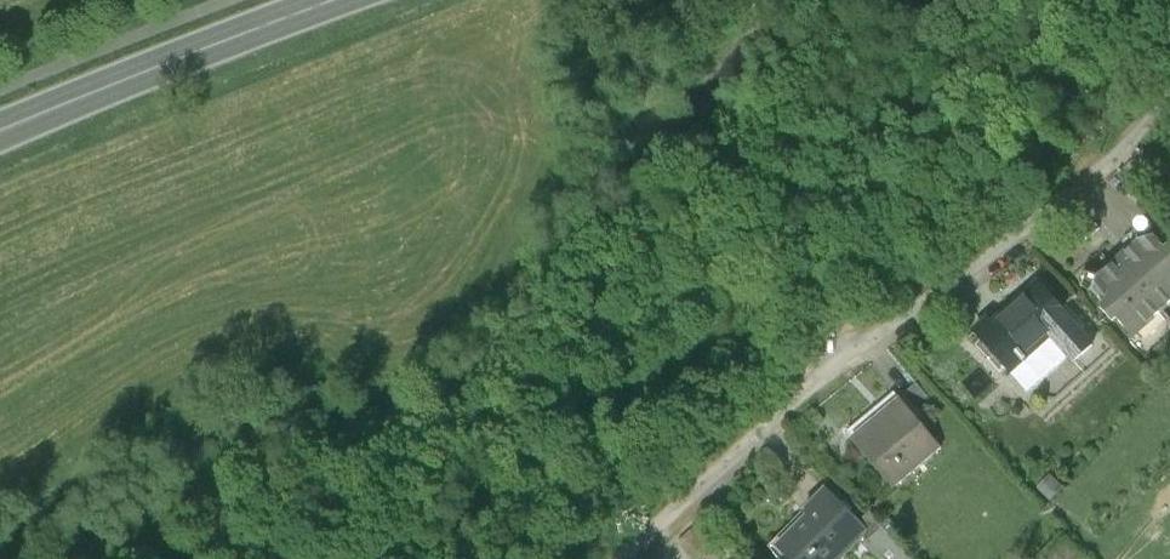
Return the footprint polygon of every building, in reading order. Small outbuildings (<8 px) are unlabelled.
[(1139,243),(1099,279),(1093,291),(1106,306),(1102,309),(1114,322),(1119,318),(1135,336),(1169,306),(1169,249),(1168,251),(1156,237),(1139,243)] [(1039,284),(993,324),(988,319),(974,332),(1010,373),(1023,362),(1025,364),(1028,361),(1026,359),(1051,336),(1074,362),(1092,346),(1069,320),(1070,319),(1039,284)] [(857,375),(820,405),(846,436),(882,406),(857,375)] [(936,408),(918,386),(905,396),(924,418),(936,408)] [(917,420),(900,400),(856,436),(883,469),(877,473),(892,491),(942,450),(926,431),(921,436),(911,425),(917,420)] [(803,514),(807,518),(772,553),(778,558),(840,558),(864,536),(868,532),(859,523),(826,491),(803,514)] [(870,512),(859,523),(868,532),(864,536),(868,540),(865,543),(881,558),(917,558),(870,512)]
